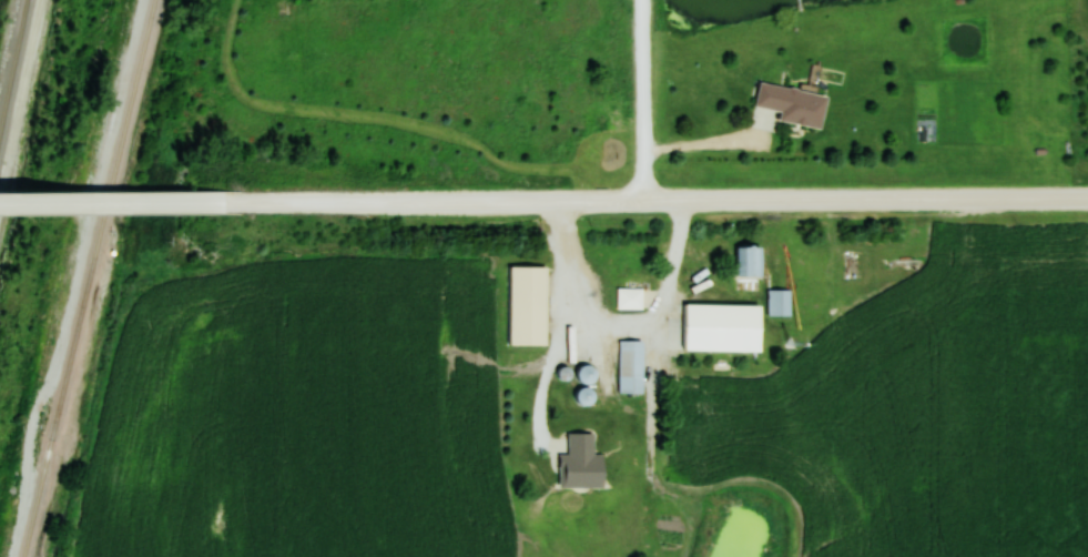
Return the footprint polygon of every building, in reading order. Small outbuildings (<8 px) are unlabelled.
[(822,129),(828,95),(760,82),(756,106),(781,110),(779,121),(822,129)] [(736,276),(762,276),(762,246),(736,246),(736,276)] [(509,344),(547,344),(547,266),(509,266),(509,344)] [(643,309),(643,287),(617,287),(617,309),(643,309)] [(790,290),(769,290),(769,316),(790,316),(790,290)] [(761,305),(684,304),(684,317),(669,317),(669,350),(761,351),(761,305)] [(619,392),(643,392),(643,340),(619,340),(619,392)] [(595,382),(596,366),(580,365),(579,381),(595,382)] [(587,386),(576,393),(583,406),(595,398),(587,386)] [(560,454),(560,487),(604,487),(604,453),(594,453),(594,433),(569,433),(569,454),(560,454)]
